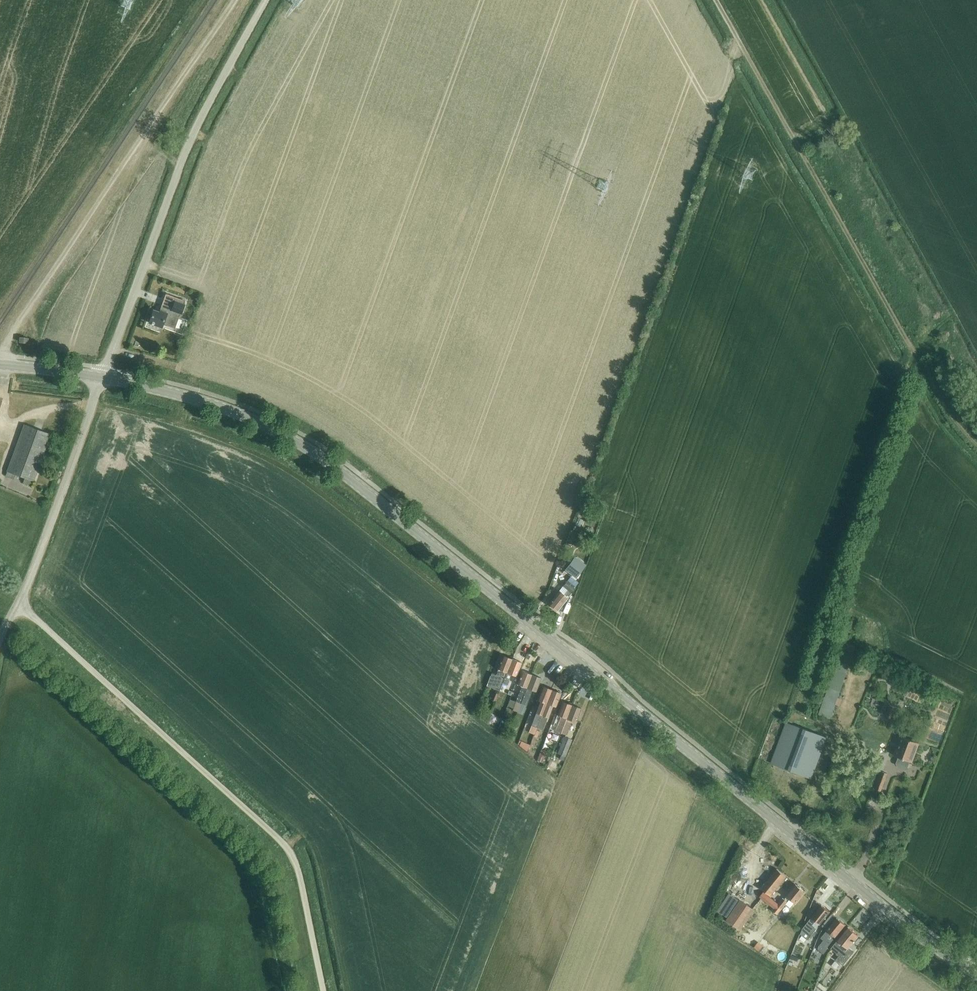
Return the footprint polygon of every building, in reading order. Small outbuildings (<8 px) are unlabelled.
[(149,323),(162,327),(163,324),(175,329),(181,313),(181,314),(184,305),(185,301),(166,294),(159,313),(154,311),(149,323)] [(24,425),(7,472),(34,481),(51,434),(24,425)] [(575,557),(565,570),(576,579),(586,565),(575,557)] [(573,586),(577,582),(571,576),(570,576),(562,586),(558,591),(548,603),(557,611),(575,588),(573,586)] [(844,642),(835,668),(819,714),(831,718),(856,646),(844,642)] [(512,659),(504,656),(498,669),(499,669),(497,675),(492,673),(487,685),(500,691),(503,683),(512,659)] [(504,693),(511,674),(515,675),(520,662),(512,659),(503,683),(500,691),(504,693)] [(516,701),(513,710),(518,712),(532,674),(524,671),(518,684),(522,686),(516,701)] [(532,674),(518,712),(521,713),(531,690),(535,691),(540,678),(532,674)] [(536,713),(531,725),(537,728),(552,690),(543,687),(538,699),(542,701),(537,712),(537,714),(536,713)] [(552,690),(537,728),(543,730),(552,705),(556,707),(561,693),(552,690)] [(572,704),(572,703),(571,704),(563,700),(558,715),(561,716),(556,731),(561,733),(572,704)] [(882,714),(893,717),(897,706),(886,703),(882,714)] [(561,733),(566,734),(572,719),(576,721),(581,707),(572,704),(561,733)] [(546,737),(550,739),(555,726),(551,724),(546,737)] [(791,771),(811,778),(826,737),(792,724),(777,766),(791,771)] [(559,753),(566,756),(572,739),(565,736),(559,753)] [(896,763),(897,765),(906,768),(908,768),(910,761),(912,762),(919,743),(901,736),(894,755),(899,757),(896,763)] [(547,739),(545,745),(551,747),(553,741),(547,739)] [(530,745),(521,741),(519,745),(527,752),(530,745)] [(539,758),(546,762),(552,751),(544,747),(539,758)] [(876,788),(881,790),(888,773),(883,771),(876,788)] [(763,888),(772,895),(787,876),(778,869),(763,888)] [(796,903),(805,891),(797,884),(785,898),(783,897),(773,910),(777,914),(782,909),(790,899),(796,903)] [(727,920),(740,929),(754,910),(741,900),(727,920)] [(820,924),(830,912),(817,901),(809,910),(814,914),(802,928),(800,934),(807,940),(811,935),(811,934),(819,924),(820,924)] [(845,924),(841,921),(837,918),(836,918),(831,914),(822,926),(827,930),(831,934),(823,944),(818,940),(813,952),(824,960),(829,949),(827,948),(845,924)] [(841,937),(832,949),(840,955),(836,960),(843,965),(854,952),(848,947),(858,935),(849,927),(841,937)]
